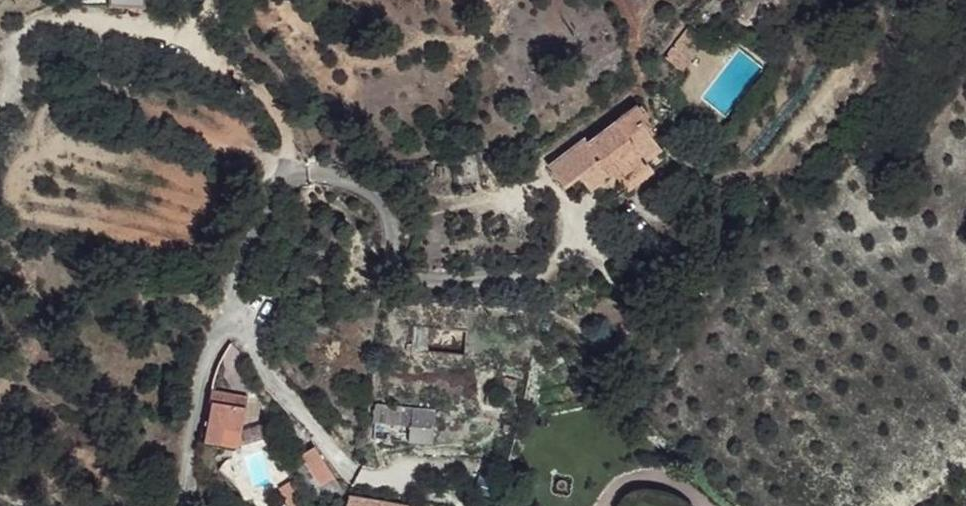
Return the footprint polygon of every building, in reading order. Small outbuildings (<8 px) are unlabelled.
[(117,6),(150,10),(152,0),(117,0),(117,6)] [(646,116),(637,105),(630,111),(642,126),(646,116)] [(642,126),(630,111),(618,121),(626,132),(642,126)] [(618,121),(591,141),(626,132),(618,121)] [(665,163),(642,126),(626,132),(591,141),(572,145),(545,165),(561,185),(571,176),(585,190),(592,184),(611,206),(665,163)] [(583,135),(572,145),(591,141),(583,135)] [(251,396),(217,388),(214,399),(210,423),(207,437),(206,442),(223,445),(227,427),(244,430),(251,396)] [(420,412),(382,409),(379,427),(416,431),(420,412)] [(440,416),(420,412),(416,431),(413,442),(436,450),(440,416)] [(244,430),(227,427),(223,445),(240,448),(244,430)] [(335,479),(316,446),(299,455),(319,488),(335,479)] [(275,486),(285,505),(308,505),(294,477),(275,486)]
